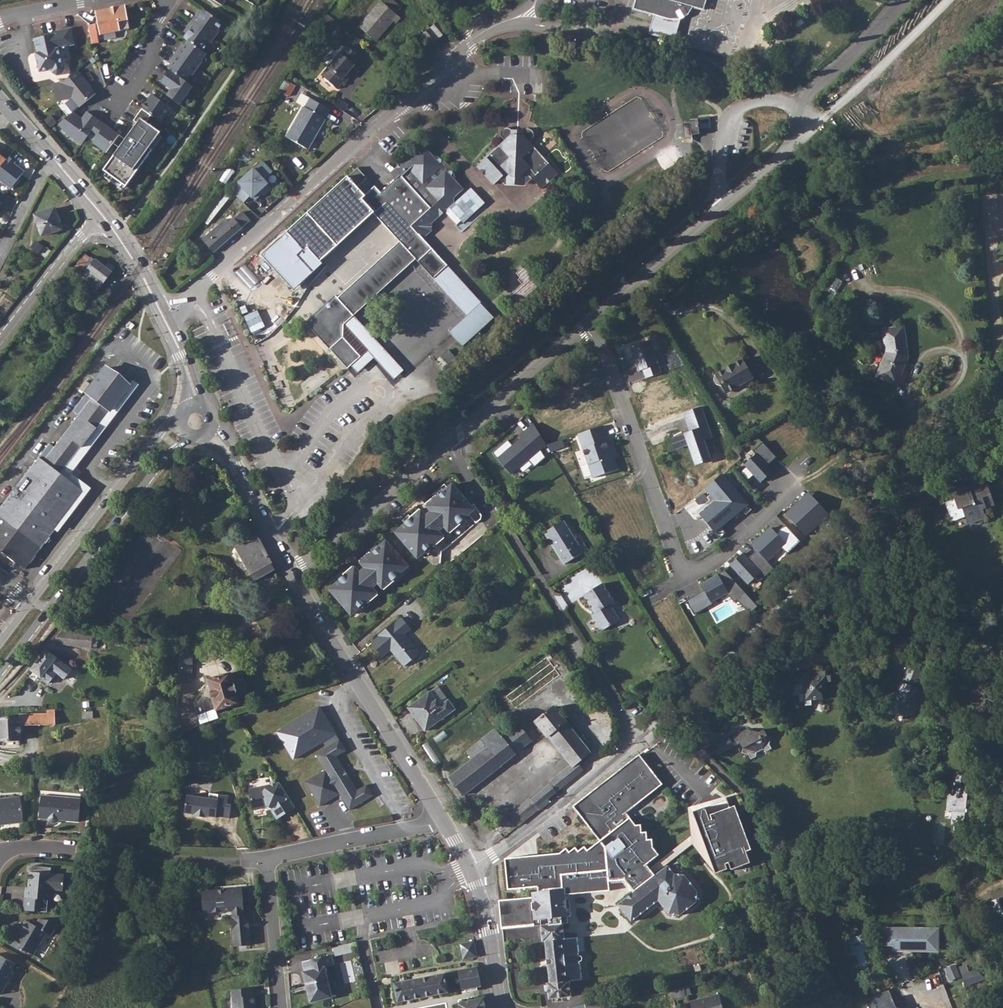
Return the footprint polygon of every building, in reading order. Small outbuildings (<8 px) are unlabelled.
[(378,44),(394,26),(396,28),(403,22),(398,17),(404,11),(392,0),(390,0),(385,6),(383,5),(361,29),(378,44)] [(629,7),(652,15),(653,11),(669,16),(673,4),(676,2),(689,7),(690,8),(700,10),(703,0),(631,0),(629,7)] [(130,29),(125,5),(96,11),(100,35),(130,29)] [(229,23),(210,9),(205,16),(202,15),(192,29),(195,31),(190,38),(194,41),(209,51),(214,44),(216,45),(225,31),(224,30),(229,23)] [(434,51),(451,35),(441,23),(423,39),(434,51)] [(452,26),(457,33),(462,30),(457,23),(452,26)] [(75,45),(71,28),(56,31),(57,34),(34,39),(37,53),(35,53),(39,73),(52,70),(53,73),(57,76),(62,75),(65,70),(64,65),(69,63),(72,60),(69,47),(75,45)] [(179,62),(175,69),(176,71),(193,82),(198,75),(199,76),(204,69),(209,62),(208,61),(213,54),(209,51),(194,41),(189,48),(187,47),(182,53),(177,61),(179,62)] [(338,91),(345,83),(343,81),(349,75),(356,67),(355,66),(361,59),(348,47),(322,77),(338,91)] [(53,84),(57,102),(72,98),(79,108),(96,94),(91,87),(90,88),(87,84),(88,83),(78,70),(66,81),(53,84)] [(193,82),(176,71),(168,83),(178,90),(174,96),(187,105),(200,87),(193,82)] [(145,125),(112,173),(122,179),(119,183),(123,185),(125,182),(135,188),(161,151),(158,149),(168,134),(153,124),(159,116),(168,123),(178,109),(159,96),(141,122),(145,125)] [(287,137),(309,148),(326,121),(324,120),(329,109),(311,99),(307,107),(305,106),(287,137)] [(80,115),(66,128),(72,136),(91,148),(98,136),(105,140),(101,146),(115,155),(128,137),(94,115),(90,121),(80,115)] [(699,131),(710,129),(709,119),(683,122),(685,143),(692,142),(692,136),(699,135),(699,131)] [(536,135),(532,136),(528,140),(514,140),(513,136),(507,132),(504,135),(503,140),(507,145),(480,168),(494,187),(501,182),(506,188),(526,192),(532,186),(541,197),(563,179),(535,148),(540,141),(540,137),(536,135)] [(362,200),(373,212),(400,242),(333,298),(331,295),(301,322),(342,371),(356,357),(339,337),(339,330),(341,323),(359,306),(411,260),(465,321),(478,309),(419,242),(408,228),(417,221),(422,225),(427,225),(463,196),(450,181),(445,168),(439,160),(427,152),(422,146),(409,158),(407,156),(390,172),(396,179),(378,194),(373,189),(365,197),(362,200)] [(10,158),(0,150),(0,171),(10,158)] [(240,183),(233,193),(245,204),(252,196),(256,201),(263,195),(264,196),(273,189),(265,181),(274,173),(264,162),(240,183)] [(356,168),(346,176),(356,187),(365,178),(356,168)] [(999,169),(983,170),(984,181),(1000,180),(999,169)] [(320,261),(373,212),(362,200),(365,197),(356,187),(346,176),(310,210),(286,232),(304,250),(307,247),(320,261)] [(233,195),(224,188),(212,207),(219,215),(233,195)] [(52,227),(69,217),(57,198),(40,208),(52,227)] [(246,225),(246,224),(255,217),(246,206),(238,216),(246,225)] [(212,207),(205,217),(213,223),(219,215),(212,207)] [(235,212),(224,221),(205,238),(216,251),(246,225),(238,216),(235,212)] [(286,232),(261,255),(293,290),(322,264),(320,261),(307,247),(304,250),(286,232)] [(84,272),(90,276),(101,285),(109,275),(93,262),(91,263),(88,260),(82,268),(85,271),(84,272)] [(525,267),(516,274),(524,284),(511,294),(520,304),(542,287),(525,267)] [(101,285),(90,276),(83,285),(93,294),(101,285)] [(843,282),(836,278),(830,289),(837,293),(843,282)] [(465,321),(446,337),(459,352),(491,324),(478,309),(465,321)] [(876,377),(897,386),(908,357),(904,326),(883,329),(886,353),(876,377)] [(655,352),(660,351),(656,339),(651,341),(655,352)] [(650,340),(630,347),(638,372),(643,370),(646,379),(661,373),(650,340)] [(754,378),(742,358),(715,375),(714,380),(717,385),(722,387),(726,394),(754,378)] [(128,388),(110,375),(42,463),(37,459),(0,506),(0,552),(22,570),(61,521),(83,494),(60,476),(94,432),(128,388)] [(701,406),(684,412),(690,430),(684,432),(684,433),(671,438),(675,449),(688,445),(695,465),(712,459),(705,440),(712,437),(701,406)] [(510,475),(546,444),(530,419),(491,452),(510,475)] [(605,424),(577,434),(591,478),(619,469),(605,424)] [(755,453),(744,464),(761,482),(773,471),(767,466),(777,457),(763,442),(753,451),(755,453)] [(981,443),(959,448),(961,456),(983,450),(981,443)] [(748,505),(721,473),(705,486),(715,499),(698,514),(714,533),(748,505)] [(958,498),(946,502),(953,521),(965,517),(968,525),(986,518),(983,510),(995,506),(987,482),(970,488),(967,478),(949,484),(952,492),(956,491),(958,498)] [(411,520),(396,533),(418,558),(433,545),(434,547),(445,539),(442,536),(438,531),(444,527),(448,531),(450,534),(461,525),(460,523),(469,515),(476,523),(481,520),(481,516),(474,504),(471,507),(452,485),(437,497),(435,496),(425,504),(427,507),(431,511),(425,516),(421,512),(419,509),(409,518),(411,520)] [(808,491),(784,513),(804,535),(828,513),(808,491)] [(926,498),(913,505),(920,516),(932,509),(926,498)] [(431,511),(427,507),(421,512),(425,516),(431,511)] [(565,565),(587,550),(583,543),(579,545),(563,521),(545,533),(565,565)] [(787,552),(800,540),(785,524),(776,532),(771,527),(752,544),(767,560),(782,547),(787,552)] [(448,531),(444,527),(438,531),(442,536),(448,531)] [(345,577),(330,589),(351,615),(366,602),(368,604),(378,595),(376,592),(372,588),(378,583),(382,587),(384,590),(394,581),(393,580),(408,567),(386,541),(371,554),(369,552),(359,561),(361,563),(365,568),(359,573),(355,568),(353,566),(343,575),(345,577)] [(743,554),(730,565),(748,585),(757,577),(760,580),(773,569),(757,551),(748,559),(743,554)] [(271,572),(264,560),(257,564),(254,558),(243,565),(246,570),(244,573),(251,583),(271,572)] [(365,568),(361,563),(355,568),(359,573),(365,568)] [(705,590),(686,601),(694,615),(712,604),(712,603),(727,594),(734,602),(736,600),(750,614),(757,607),(724,570),(701,584),(705,590)] [(382,587),(378,583),(372,588),(376,592),(382,587)] [(592,615),(602,631),(620,620),(610,605),(614,602),(603,584),(584,595),(593,611),(592,615)] [(420,653),(405,634),(411,629),(402,618),(395,623),(394,622),(378,635),(379,636),(371,643),(383,657),(391,651),(404,667),(420,653)] [(93,636),(62,632),(55,640),(60,644),(91,648),(92,647),(96,647),(97,639),(93,638),(93,636)] [(191,646),(181,646),(179,682),(191,683),(192,654),(191,654),(191,646)] [(57,674),(65,680),(72,670),(46,650),(31,670),(34,673),(38,676),(49,684),(57,674)] [(560,675),(547,657),(502,691),(516,709),(560,675)] [(919,683),(923,671),(907,666),(894,701),(892,700),(886,717),(894,720),(896,713),(907,717),(908,714),(915,717),(918,709),(927,712),(931,702),(933,703),(935,698),(930,696),(933,688),(919,683)] [(798,674),(799,685),(801,685),(802,695),(800,695),(800,706),(812,705),(811,701),(823,700),(822,694),(828,694),(827,682),(831,682),(830,671),(798,674)] [(232,673),(208,679),(217,711),(240,704),(238,696),(247,693),(243,679),(234,681),(232,673)] [(799,685),(791,685),(792,696),(800,695),(802,695),(801,685),(799,685)] [(438,686),(408,708),(425,731),(455,710),(438,686)] [(591,754),(553,706),(529,725),(541,740),(542,739),(565,768),(568,773),(573,768),(591,754)] [(319,707),(278,733),(294,759),(325,740),(321,732),(331,726),(319,707)] [(149,708),(131,710),(132,716),(149,715),(149,708)] [(19,715),(19,718),(0,719),(0,741),(21,740),(21,726),(56,725),(55,710),(47,711),(47,714),(19,715)] [(321,732),(325,740),(329,746),(339,740),(331,726),(321,732)] [(514,727),(505,734),(496,740),(509,757),(526,744),(514,727)] [(492,734),(490,732),(460,755),(466,763),(444,781),(459,798),(482,780),(483,781),(485,779),(484,778),(495,770),(496,771),(497,770),(496,769),(510,758),(509,757),(496,740),(505,734),(502,731),(500,728),(492,734)] [(758,733),(748,729),(733,736),(737,745),(740,743),(743,749),(742,753),(749,755),(751,760),(756,757),(757,752),(763,749),(767,751),(772,749),(770,745),(772,738),(767,736),(764,729),(758,733)] [(346,751),(339,740),(329,746),(316,754),(325,770),(306,782),(320,806),(340,794),(350,810),(373,796),(367,785),(357,791),(336,757),(346,751)] [(661,784),(638,755),(571,807),(597,839),(627,818),(619,814),(661,784)] [(972,826),(976,766),(954,764),(951,790),(952,790),(952,794),(949,794),(947,811),(953,811),(952,824),(972,826)] [(667,782),(676,793),(685,786),(676,774),(667,782)] [(85,775),(78,777),(80,789),(87,787),(85,775)] [(295,808),(280,783),(249,789),(254,810),(266,808),(267,806),(273,808),(272,810),(277,819),(295,808)] [(546,787),(527,802),(533,809),(552,794),(546,787)] [(227,805),(228,797),(210,794),(209,799),(188,796),(185,813),(195,815),(195,816),(206,817),(216,818),(216,817),(229,818),(231,805),(227,805)] [(79,822),(81,799),(41,795),(39,818),(48,819),(50,822),(51,823),(52,823),(55,823),(56,823),(58,823),(59,822),(60,820),(79,822)] [(20,797),(0,799),(0,825),(24,823),(20,797)] [(752,845),(735,802),(711,811),(707,803),(692,809),(715,870),(725,866),(723,861),(728,859),(731,866),(752,860),(747,847),(752,845)] [(559,856),(503,859),(507,892),(531,888),(532,893),(538,892),(570,895),(609,891),(609,881),(623,880),(633,892),(653,877),(644,866),(656,854),(649,849),(651,840),(644,840),(644,834),(639,832),(639,827),(635,828),(627,818),(597,839),(583,849),(576,853),(574,849),(568,854),(564,849),(559,856)] [(63,891),(64,875),(51,874),(52,868),(33,866),(33,872),(30,872),(28,888),(26,887),(24,910),(40,912),(41,899),(48,900),(49,900),(50,890),(63,891)] [(672,875),(667,866),(653,877),(633,892),(616,904),(629,924),(657,903),(670,917),(677,917),(697,902),(696,892),(685,875),(672,875)] [(244,910),(242,888),(203,893),(205,913),(232,911),(233,916),(231,917),(234,946),(251,945),(248,915),(246,916),(246,910),(244,910)] [(999,926),(1002,924),(1002,892),(1002,890),(991,893),(993,900),(991,901),(999,926)] [(572,916),(570,895),(538,892),(532,893),(532,897),(500,901),(503,929),(533,927),(533,920),(541,920),(543,941),(545,941),(550,983),(548,983),(549,999),(571,997),(570,981),(582,980),(577,938),(565,939),(564,924),(568,924),(568,917),(572,916)] [(48,900),(41,899),(40,912),(47,912),(48,900)] [(51,936),(58,924),(57,923),(52,921),(51,920),(39,919),(36,926),(26,920),(20,930),(23,932),(20,937),(19,936),(13,946),(22,951),(25,950),(33,955),(46,933),(51,936)] [(913,956),(913,951),(894,950),(894,945),(883,945),(883,929),(883,927),(877,927),(869,955),(913,956)] [(938,929),(883,929),(883,945),(894,945),(894,950),(913,951),(938,951),(938,929)] [(477,956),(474,941),(460,944),(464,959),(477,956)] [(353,944),(334,948),(336,955),(354,951),(353,944)] [(16,964),(0,955),(0,988),(4,982),(5,983),(10,973),(16,964)] [(332,955),(302,962),(304,972),(303,972),(310,1003),(332,998),(325,967),(334,965),(332,955)] [(955,964),(945,968),(950,981),(960,977),(955,964)] [(966,964),(959,967),(966,987),(987,979),(975,970),(969,972),(966,964)] [(482,989),(478,967),(458,971),(462,990),(473,988),(474,991),(478,990),(482,989)] [(449,993),(445,972),(415,977),(394,981),(398,1002),(449,993)] [(0,988),(0,994),(2,995),(13,975),(10,973),(5,983),(4,982),(0,988)] [(678,989),(672,990),(675,1002),(687,999),(686,996),(692,994),(690,987),(684,988),(678,989)] [(232,990),(234,1007),(255,1007),(254,1005),(256,1005),(255,996),(254,996),(253,988),(232,990)] [(868,999),(870,1006),(871,1007),(896,1007),(891,997),(889,998),(886,991),(868,999)] [(719,995),(690,1002),(692,1007),(723,1007),(719,995)] [(484,998),(480,999),(459,1003),(460,1007),(486,1007),(484,998)]
